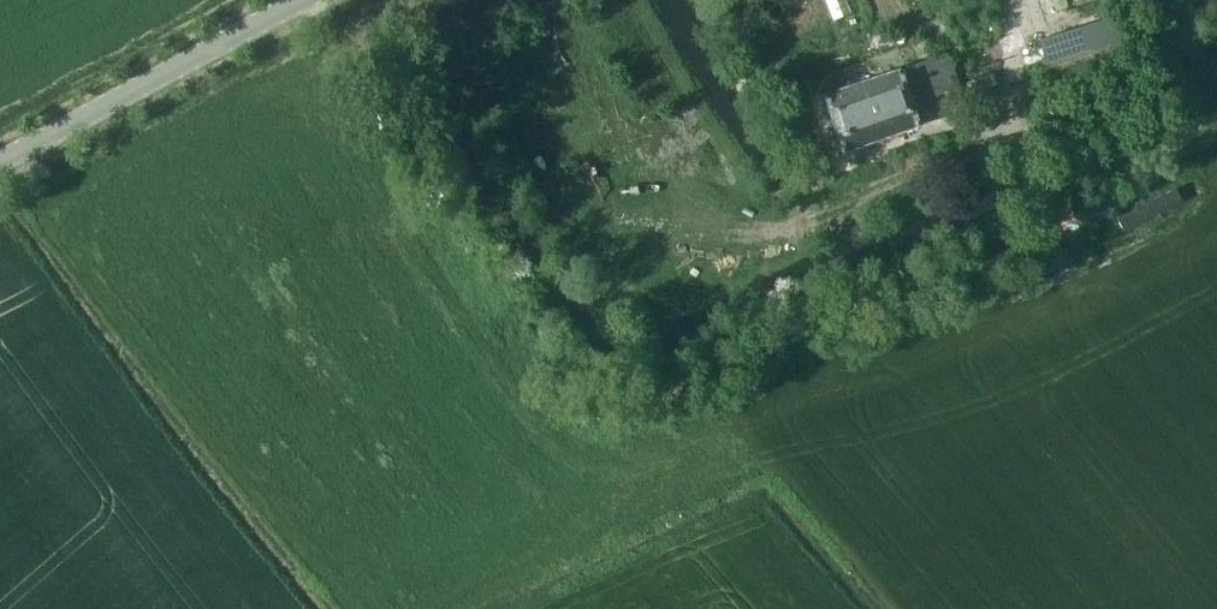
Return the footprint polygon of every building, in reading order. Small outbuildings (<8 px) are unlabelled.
[(1051,68),(1127,43),(1117,13),(1041,39),(1051,68)] [(947,57),(824,97),(844,156),(918,132),(911,113),(960,97),(947,57)] [(1084,94),(1064,100),(1068,112),(1088,106),(1084,94)] [(1122,228),(1184,206),(1179,193),(1117,215),(1122,228)]
